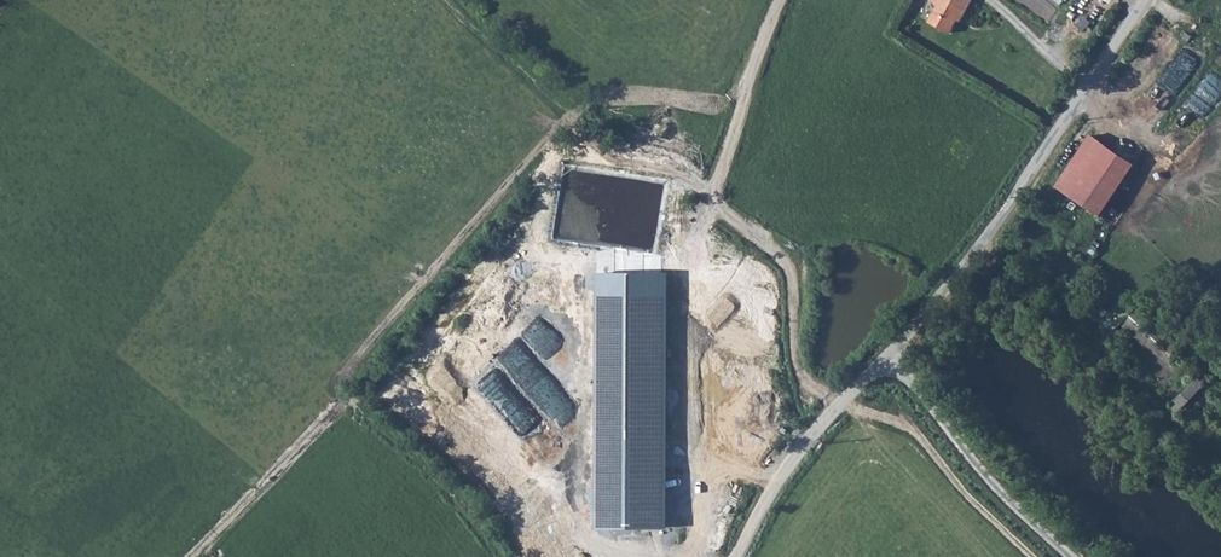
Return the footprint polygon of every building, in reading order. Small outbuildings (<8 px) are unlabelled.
[(958,20),(960,17),(963,19),(974,0),(930,0),(940,6),(930,23),(950,34),(958,20)] [(1170,16),(1162,23),(1168,31),(1176,24),(1170,16)] [(1092,134),(1059,186),(1105,215),(1138,164),(1092,134)] [(670,274),(602,274),(603,526),(670,526),(670,274)] [(1208,387),(1200,379),(1198,382),(1178,361),(1183,354),(1137,308),(1109,337),(1176,403),(1172,407),(1180,415),(1185,412),(1220,447),(1220,405),(1212,396),(1206,390),(1208,387)] [(1210,385),(1208,387),(1206,390),(1212,396),(1216,392),(1210,385)]
